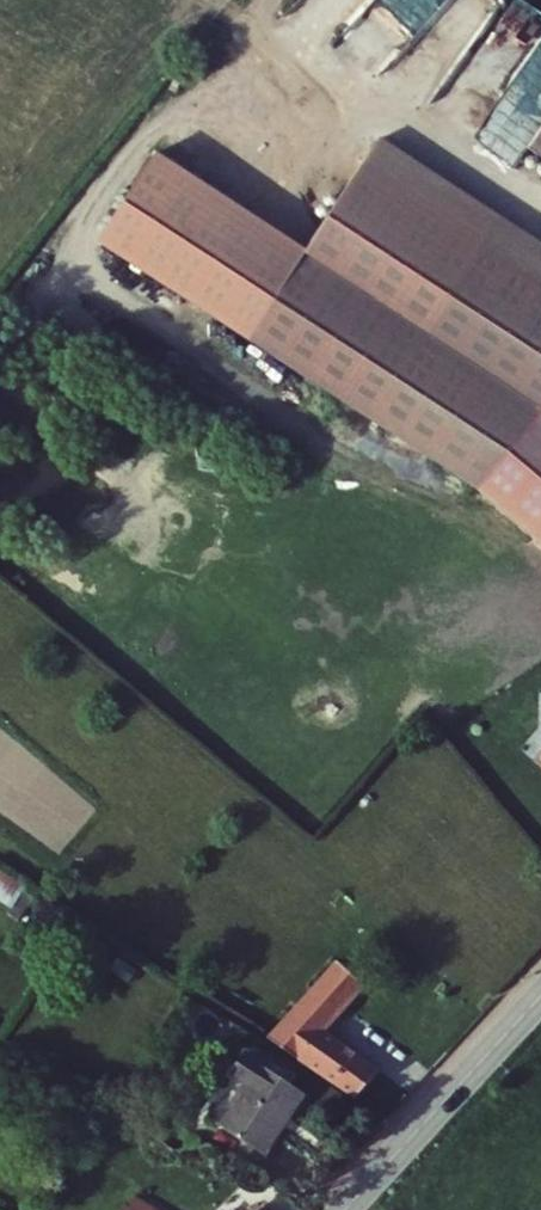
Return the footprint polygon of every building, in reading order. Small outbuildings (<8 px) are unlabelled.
[(521,104),(539,83),(531,76),(534,72),(527,65),(505,90),(521,104)] [(382,115),(368,136),(540,253),(540,222),(382,115)] [(532,128),(540,135),(540,115),(532,128)] [(160,124),(101,213),(476,466),(478,463),(540,391),(540,253),(368,136),(309,224),(160,124)] [(478,463),(540,519),(540,391),(478,463)] [(338,943),(310,973),(341,999),(367,969),(338,943)] [(310,973),(267,1022),(354,1085),(379,1054),(327,1015),(341,999),(310,973)] [(267,1053),(225,1113),(264,1139),(307,1079),(267,1053)] [(116,1209),(178,1209),(136,1186),(125,1207),(119,1203),(116,1209)] [(262,1198),(249,1209),(275,1209),(262,1198)]
